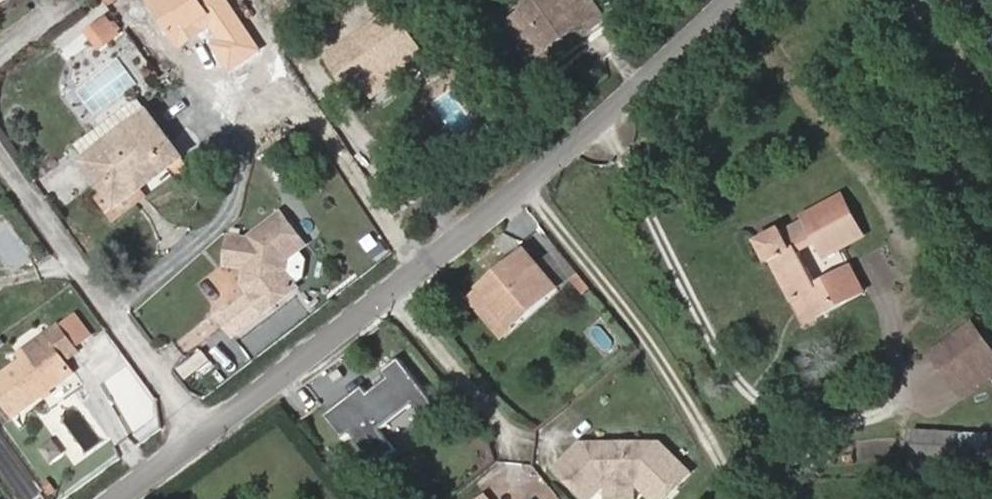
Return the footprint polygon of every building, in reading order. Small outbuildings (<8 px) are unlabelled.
[(228,0),(153,0),(184,46),(209,30),(216,40),(208,45),(227,74),(262,51),(228,0)] [(514,26),(538,60),(563,43),(558,36),(589,15),(591,18),(605,8),(600,0),(534,0),(519,10),(514,26)] [(969,14),(979,0),(951,0),(969,14)] [(373,85),(424,50),(398,12),(334,56),(346,72),(358,64),(373,85)] [(106,18),(87,33),(99,50),(119,34),(106,18)] [(424,50),(373,85),(377,91),(429,56),(424,50)] [(86,164),(119,209),(184,161),(150,116),(86,164)] [(804,297),(816,319),(865,293),(853,270),(819,288),(801,253),(819,243),(827,258),(865,238),(843,196),(805,217),(808,221),(783,234),(781,231),(760,243),(770,263),(772,262),(794,302),(796,301),(804,297)] [(287,257),(300,247),(303,244),(278,214),(249,238),(249,241),(228,240),(225,267),(248,269),(247,276),(256,287),(254,299),(225,324),(238,339),(267,314),(298,289),(295,285),(286,275),(287,258),(287,257)] [(572,267),(540,232),(527,244),(559,278),(572,267)] [(308,256),(300,247),(287,257),(287,258),(286,275),(295,285),(305,278),(308,256)] [(528,251),(484,289),(516,326),(560,288),(528,251)] [(473,298),(505,336),(516,326),(484,289),(473,298)] [(299,294),(266,321),(278,336),(311,309),(299,294)] [(808,324),(816,319),(804,297),(796,301),(808,324)] [(991,360),(991,350),(973,325),(933,354),(957,386),(991,360)] [(24,362),(0,380),(0,396),(15,417),(72,374),(63,362),(77,351),(58,327),(46,337),(50,343),(24,362)] [(19,356),(24,362),(50,343),(46,337),(19,356)] [(362,387),(327,416),(345,438),(352,431),(378,462),(397,447),(380,426),(412,399),(425,389),(399,357),(380,372),(386,379),(367,394),(362,387)] [(957,386),(966,398),(991,379),(991,360),(957,386)] [(425,389),(412,399),(425,415),(437,405),(425,389)] [(913,453),(939,455),(959,455),(959,433),(914,431),(913,453)] [(959,433),(959,455),(978,456),(979,435),(959,433)] [(663,441),(636,442),(631,446),(621,446),(617,442),(581,443),(555,467),(577,491),(595,474),(604,484),(639,482),(656,498),(665,498),(693,472),(663,441)] [(939,455),(913,453),(912,468),(938,469),(939,455)] [(577,491),(585,498),(589,498),(604,484),(595,474),(577,491)] [(639,482),(604,484),(605,498),(612,498),(639,497),(639,482)]
